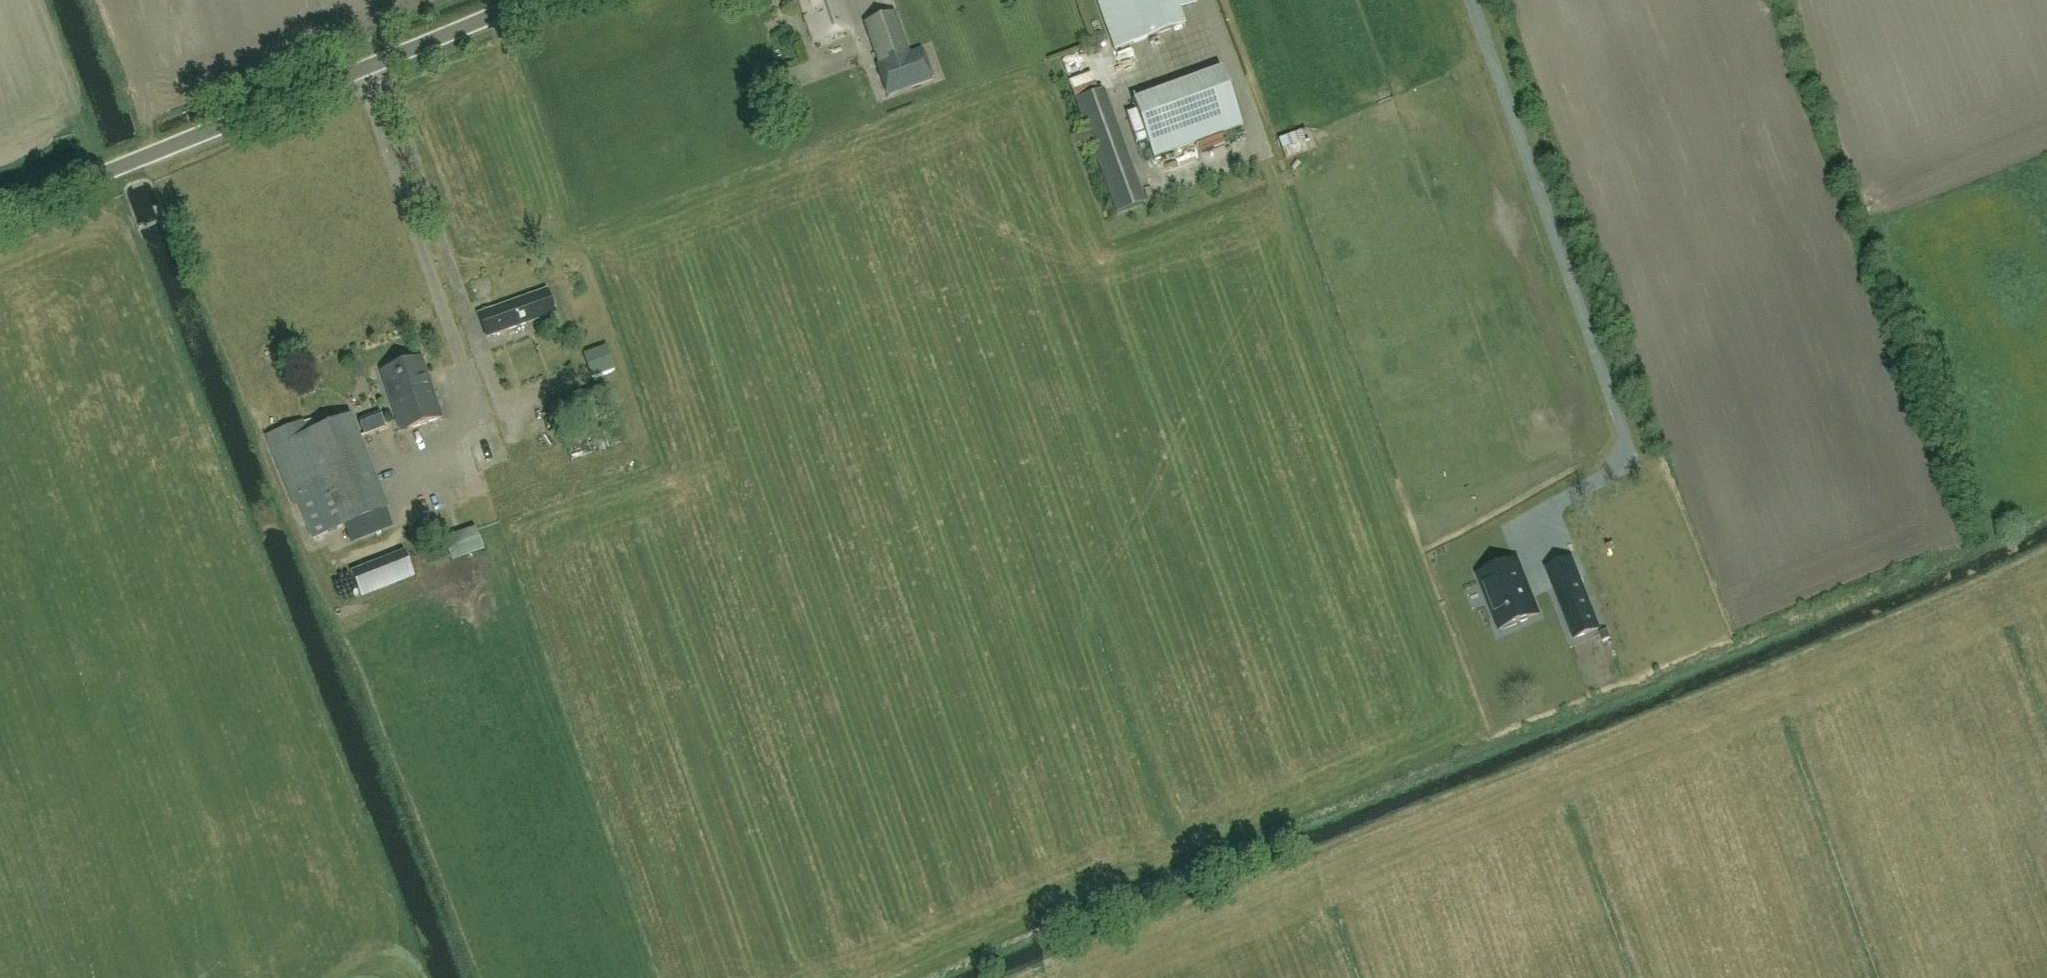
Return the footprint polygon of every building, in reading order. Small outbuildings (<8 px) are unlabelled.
[(812,44),(847,32),(837,0),(797,0),(812,44)] [(1114,50),(1185,26),(1179,11),(1196,5),(1194,0),(1097,0),(1114,50)] [(909,55),(894,13),(864,23),(879,65),(879,66),(909,55)] [(879,66),(879,65),(877,66),(887,96),(933,81),(922,50),(909,55),(879,66)] [(1224,144),(1220,133),(1243,125),(1222,68),(1133,101),(1154,158),(1197,142),(1201,153),(1224,144)] [(1074,101),(1116,214),(1144,204),(1103,90),(1074,101)] [(1301,132),(1278,141),(1285,159),(1308,151),(1301,132)] [(545,292),(478,315),(486,339),(553,315),(545,292)] [(601,377),(620,370),(611,343),(592,349),(601,377)] [(420,359),(381,373),(401,433),(441,419),(420,359)] [(307,436),(303,426),(272,438),(312,538),(386,509),(351,419),(307,436)] [(476,533),(445,543),(451,559),(482,549),(476,533)] [(407,553),(353,575),(361,596),(415,574),(407,553)] [(1572,559),(1547,568),(1575,640),(1600,630),(1572,559)] [(1538,616),(1517,563),(1500,570),(1499,568),(1480,575),(1497,619),(1513,612),(1518,624),(1538,616)]
